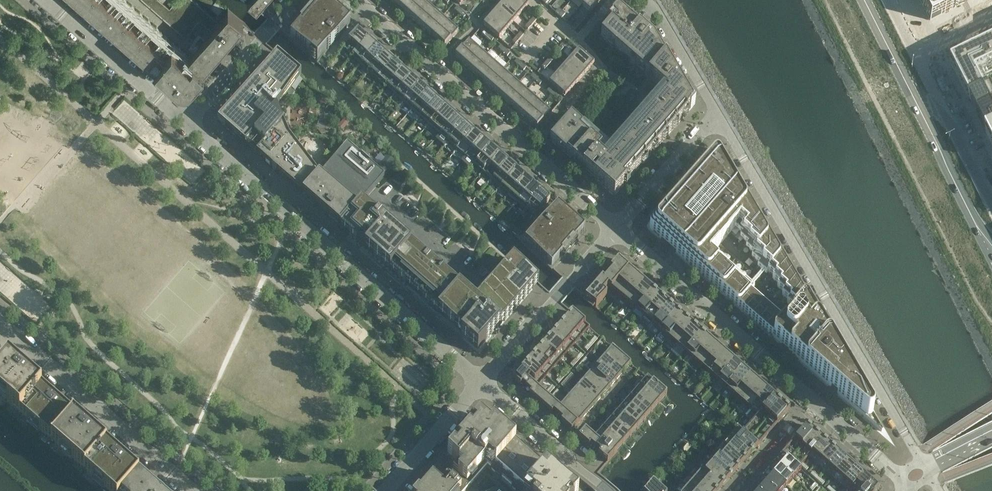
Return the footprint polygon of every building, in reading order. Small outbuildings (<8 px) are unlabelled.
[(184,95),(245,26),(216,0),(76,0),(184,95)] [(265,0),(248,0),(247,1),(257,9),(265,0)] [(414,0),(399,0),(395,5),(403,12),(414,0)] [(425,3),(422,0),(414,0),(403,12),(411,19),(425,3)] [(522,0),(505,0),(504,1),(520,15),(528,6),(522,0)] [(601,0),(586,0),(582,5),(591,12),(601,0)] [(930,20),(970,0),(920,0),(930,20)] [(338,38),(350,25),(323,1),(313,12),(316,14),(311,20),(308,18),(306,21),(308,22),(303,27),(301,26),(290,39),(317,62),(329,49),(328,48),(325,46),(327,44),(328,45),(331,47),(334,43),(332,41),(331,40),(335,35),(338,38)] [(520,15),(504,1),(498,8),(514,22),(520,15)] [(420,26),(433,10),(425,3),(411,19),(420,26)] [(514,22),(498,8),(491,15),(507,29),(514,22)] [(614,197),(693,107),(665,59),(654,40),(617,8),(606,21),(611,25),(601,36),(657,86),(601,149),(576,126),(578,123),(571,117),(550,141),(614,197)] [(428,33),(442,17),(433,10),(420,26),(428,33)] [(507,29),(491,15),(483,25),(499,39),(507,29)] [(436,40),(450,25),(442,17),(428,33),(436,40)] [(444,48),(458,32),(450,25),(436,40),(444,48)] [(351,57),(367,40),(358,32),(349,42),(342,49),(351,57)] [(958,42),(963,53),(975,48),(970,37),(958,42)] [(360,65),(375,47),(367,40),(351,57),(360,65)] [(463,65),(477,49),(469,41),(455,57),(463,65)] [(342,49),(338,54),(530,223),(534,218),(541,210),(349,42),(342,49)] [(953,65),(970,99),(971,100),(987,92),(991,90),(991,45),(990,46),(988,47),(985,48),(980,51),(977,53),(953,65)] [(368,72),(384,55),(375,47),(360,65),(368,72)] [(471,72),(485,56),(477,49),(463,65),(471,72)] [(594,64),(578,50),(570,59),(586,73),(594,64)] [(289,138),(276,108),(301,75),(277,54),(218,121),(279,175),(302,195),(318,176),(308,162),(289,138)] [(377,80),(393,62),(384,55),(368,72),(377,80)] [(480,79),(493,63),(485,56),(471,72),(480,79)] [(586,73),(570,59),(564,66),(580,80),(586,73)] [(385,87),(401,70),(393,62),(377,80),(385,87)] [(488,86),(502,70),(493,63),(480,79),(488,86)] [(580,80),(564,66),(557,73),(573,87),(580,80)] [(394,95),(410,77),(401,70),(385,87),(394,95)] [(496,93),(510,77),(502,70),(488,86),(496,93)] [(573,87),(557,73),(549,83),(565,97),(573,87)] [(403,102),(418,85),(410,77),(394,95),(403,102)] [(504,100),(518,84),(510,77),(496,93),(504,100)] [(512,107),(526,91),(518,84),(504,100),(512,107)] [(411,110),(427,92),(418,85),(403,102),(411,110)] [(294,96),(302,102),(308,94),(300,88),(294,96)] [(971,100),(979,117),(991,110),(991,90),(987,92),(971,100)] [(520,114),(534,99),(526,91),(512,107),(520,114)] [(420,117),(435,100),(427,92),(411,110),(420,117)] [(528,122),(542,106),(534,99),(520,114),(528,122)] [(428,125),(444,107),(435,100),(420,117),(428,125)] [(537,129),(551,113),(542,106),(528,122),(537,129)] [(439,135),(455,117),(444,107),(428,125),(439,135)] [(979,117),(987,132),(987,133),(991,130),(991,110),(979,117)] [(448,142),(464,124),(455,117),(439,135),(448,142)] [(457,150),(472,132),(464,124),(448,142),(457,150)] [(465,157),(481,139),(472,132),(457,150),(465,157)] [(474,165),(489,147),(481,139),(465,157),(474,165)] [(339,228),(384,177),(347,144),(328,166),(327,167),(319,177),(312,184),(309,187),(310,187),(303,196),(307,199),(307,200),(339,228)] [(482,172),(498,155),(489,147),(474,165),(482,172)] [(772,336),(788,350),(816,317),(805,298),(800,290),(796,281),(791,273),(786,265),(781,257),(720,153),(717,147),(713,152),(651,223),(648,226),(651,229),(672,248),(738,306),(745,312),(751,318),(758,324),(765,330),(772,336)] [(491,180),(507,162),(498,155),(482,172),(491,180)] [(500,187),(515,170),(507,162),(491,180),(500,187)] [(508,195),(524,177),(515,170),(500,187),(508,195)] [(517,202),(532,185),(524,177),(508,195),(517,202)] [(525,210),(541,192),(532,185),(517,202),(525,210)] [(550,200),(541,192),(525,210),(534,218),(541,210),(550,200)] [(475,304),(443,276),(369,211),(361,204),(340,228),(421,300),(420,301),(429,308),(430,307),(462,335),(460,337),(477,352),(538,283),(510,258),(501,269),(504,272),(475,304)] [(551,268),(563,255),(561,254),(566,249),(567,250),(570,247),(567,246),(572,240),(574,242),(584,230),(558,207),(546,220),(546,221),(549,223),(545,228),(542,225),(538,229),(540,231),(541,232),(540,234),(537,231),(536,231),(525,244),(549,266),(551,268)] [(617,283),(629,269),(618,260),(607,273),(606,274),(614,280),(617,283)] [(619,296),(637,276),(629,269),(617,283),(614,280),(608,286),(611,289),(619,296)] [(617,283),(614,280),(606,274),(605,275),(606,275),(604,276),(596,286),(603,292),(604,292),(608,286),(611,289),(617,283)] [(627,303),(645,284),(637,276),(619,296),(627,303)] [(636,310),(653,291),(646,285),(646,284),(645,284),(627,303),(636,310)] [(585,298),(596,307),(607,295),(604,292),(603,292),(596,286),(592,289),(593,290),(591,291),(585,298)] [(644,317),(661,298),(653,291),(636,310),(644,317)] [(652,324),(669,305),(661,298),(644,317),(652,324)] [(883,430),(846,367),(816,317),(805,298),(794,310),(792,312),(796,315),(787,324),(784,321),(772,336),(788,350),(838,394),(881,431),(881,432),(882,432),(882,431),(883,431),(883,430)] [(660,332),(677,312),(669,305),(652,324),(660,332)] [(668,339),(685,319),(677,312),(660,332),(668,339)] [(590,328),(572,313),(571,314),(566,320),(565,321),(582,336),(590,328)] [(676,346),(693,326),(685,319),(668,339),(676,346)] [(582,336),(565,321),(563,322),(564,322),(562,324),(559,328),(557,329),(575,345),(582,336)] [(684,353),(701,333),(693,326),(676,346),(684,353)] [(568,353),(575,345),(557,329),(556,330),(557,331),(552,336),(550,337),(568,353)] [(692,360),(710,341),(701,333),(684,353),(692,360)] [(561,361),(568,353),(550,337),(549,339),(545,344),(544,344),(543,346),(561,361)] [(595,337),(589,343),(592,346),(597,340),(595,337)] [(701,367),(718,348),(710,341),(692,360),(701,367)] [(600,342),(594,348),(597,350),(602,344),(600,342)] [(587,352),(592,346),(589,343),(584,349),(587,352)] [(553,369),(561,361),(543,346),(542,347),(538,352),(537,352),(536,354),(553,369)] [(592,356),(597,350),(594,348),(589,354),(592,356)] [(631,364),(612,348),(605,356),(623,372),(624,372),(629,365),(629,366),(631,364)] [(718,348),(701,367),(709,374),(726,355),(725,354),(718,348)] [(580,353),(575,359),(578,362),(583,356),(580,353)] [(553,369),(536,354),(535,355),(530,360),(528,362),(546,377),(553,369)] [(726,355),(709,374),(717,382),(734,362),(727,356),(726,355)] [(623,372),(605,356),(597,365),(616,381),(617,380),(622,374),(623,372)] [(585,358),(580,364),(583,366),(588,360),(585,358)] [(0,369),(0,405),(5,400),(7,402),(7,403),(8,403),(10,405),(10,406),(11,405),(13,407),(12,407),(13,408),(13,407),(16,410),(15,410),(16,411),(16,410),(19,413),(20,414),(23,416),(23,417),(24,417),(26,419),(27,420),(27,419),(30,422),(29,422),(30,423),(30,422),(33,425),(33,426),(34,425),(36,428),(37,429),(37,428),(40,431),(39,431),(40,432),(40,431),(42,433),(43,434),(43,433),(45,435),(44,436),(45,436),(48,438),(48,439),(49,439),(51,441),(52,443),(53,442),(56,445),(55,445),(56,446),(56,445),(59,447),(58,448),(59,449),(59,448),(62,450),(62,451),(63,451),(66,453),(65,454),(66,454),(69,456),(68,457),(69,457),(70,457),(72,459),(72,460),(73,460),(75,461),(74,462),(75,463),(75,462),(77,464),(78,465),(78,464),(81,467),(80,467),(81,468),(81,467),(84,470),(85,471),(88,473),(87,473),(88,474),(88,473),(91,476),(91,477),(92,476),(94,479),(95,480),(95,479),(98,482),(98,483),(99,482),(101,485),(101,486),(102,485),(105,488),(104,488),(105,489),(105,488),(107,490),(108,490),(124,490),(139,474),(138,473),(137,474),(135,472),(135,471),(135,470),(134,471),(132,469),(133,468),(132,468),(131,469),(130,467),(130,466),(129,467),(126,464),(127,463),(118,455),(117,456),(115,454),(115,453),(114,453),(112,451),(113,451),(112,450),(111,451),(110,449),(110,448),(109,449),(106,447),(107,446),(106,445),(105,446),(102,443),(103,442),(102,442),(102,443),(100,441),(101,440),(100,440),(99,440),(97,439),(98,438),(97,437),(97,438),(94,436),(95,435),(86,427),(85,428),(82,426),(83,425),(82,424),(82,425),(80,423),(80,422),(79,423),(77,421),(78,420),(77,420),(77,421),(74,418),(75,417),(73,416),(73,417),(70,415),(71,414),(70,413),(69,414),(67,412),(68,412),(67,411),(67,412),(65,410),(66,409),(65,409),(64,410),(61,407),(62,406),(53,399),(52,399),(50,397),(51,396),(50,396),(49,396),(47,395),(48,394),(47,393),(47,394),(45,393),(45,392),(45,391),(44,392),(41,390),(42,389),(41,388),(40,389),(38,386),(38,385),(37,386),(35,384),(36,383),(35,383),(34,383),(32,382),(33,381),(33,380),(32,381),(29,379),(30,378),(21,370),(20,371),(17,369),(18,368),(9,359),(7,361),(8,361),(5,364),(4,364),(5,365),(3,366),(0,369)] [(573,368),(578,362),(575,359),(570,365),(573,368)] [(539,386),(546,377),(528,362),(528,363),(525,366),(525,367),(523,369),(523,368),(521,370),(534,382),(539,386)] [(734,362),(717,382),(725,389),(742,369),(741,368),(734,362)] [(578,372),(583,366),(580,364),(575,370),(578,372)] [(616,381),(597,365),(590,373),(609,389),(610,388),(615,382),(616,381)] [(742,369),(725,389),(733,396),(750,376),(743,370),(742,369)] [(534,382),(521,370),(513,380),(521,387),(524,390),(525,391),(532,384),(534,382)] [(566,370),(561,376),(564,378),(569,372),(566,370)] [(609,389),(590,373),(583,381),(602,397),(603,396),(602,396),(608,390),(609,389)] [(571,374),(566,380),(569,382),(574,376),(571,374)] [(558,384),(564,378),(561,376),(556,382),(558,384)] [(750,376),(733,396),(741,403),(758,383),(757,382),(757,383),(750,376)] [(667,396),(647,379),(646,380),(640,387),(659,404),(667,396)] [(563,388),(569,382),(566,380),(561,386),(563,388)] [(602,397),(583,381),(576,389),(594,405),(596,404),(595,404),(601,398),(602,397)] [(659,404),(640,387),(636,383),(635,385),(639,389),(633,395),(652,412),(659,404)] [(758,383),(741,403),(749,410),(766,391),(759,384),(758,383)] [(547,397),(537,388),(532,384),(525,391),(526,392),(529,394),(529,395),(540,405),(547,397)] [(549,395),(555,388),(552,386),(546,392),(549,395)] [(594,405),(576,389),(569,397),(587,414),(588,412),(594,406),(594,405)] [(560,393),(557,390),(551,397),(554,399),(560,393)] [(766,391),(749,410),(757,417),(762,412),(764,409),(774,398),(774,397),(766,391)] [(652,412),(633,395),(629,392),(628,393),(632,397),(626,403),(645,420),(652,412)] [(563,411),(559,408),(549,399),(547,397),(540,405),(542,407),(552,415),(555,418),(556,418),(563,411)] [(587,414),(569,398),(561,406),(565,409),(580,422),(581,421),(581,420),(586,414),(587,414)] [(764,409),(762,412),(769,419),(781,404),(775,399),(775,398),(774,398),(764,409)] [(645,420),(626,403),(622,400),(621,401),(625,405),(619,411),(638,428),(645,420)] [(781,404),(769,419),(777,426),(782,420),(786,415),(790,411),(788,410),(781,404)] [(638,428),(619,411),(615,408),(613,409),(617,413),(612,419),(631,436),(638,428)] [(565,409),(563,411),(556,418),(557,419),(560,422),(571,432),(580,422),(565,409)] [(770,434),(777,426),(769,419),(762,412),(757,417),(754,421),(752,422),(742,434),(757,447),(770,434)] [(631,436),(612,419),(608,416),(606,417),(610,421),(605,428),(624,444),(631,436)] [(489,420),(488,421),(489,421),(486,424),(481,419),(480,418),(447,455),(458,464),(441,483),(432,476),(420,490),(418,489),(416,490),(571,490),(489,420)] [(624,445),(605,428),(600,424),(599,426),(603,429),(599,434),(597,436),(603,441),(617,453),(617,452),(619,451),(624,445)] [(878,490),(807,427),(751,490),(877,490),(878,490)] [(742,434),(738,430),(737,430),(731,438),(750,455),(757,448),(757,447),(742,434)] [(594,452),(601,444),(595,439),(592,437),(585,431),(578,438),(590,448),(593,450),(593,451),(594,452)] [(750,455),(731,438),(724,446),(743,463),(750,455)] [(607,463),(617,453),(603,441),(601,444),(594,452),(595,452),(598,455),(607,463)] [(743,463),(724,446),(717,454),(736,472),(743,463)] [(736,472),(717,454),(710,462),(729,480),(736,472)] [(729,480),(710,462),(702,470),(722,488),(729,480)] [(702,470),(695,478),(710,490),(719,490),(722,488),(702,470)] [(148,482),(148,483),(141,477),(142,476),(140,475),(139,474),(124,490),(158,490),(148,482)] [(695,478),(688,486),(693,490),(710,490),(695,478)]
